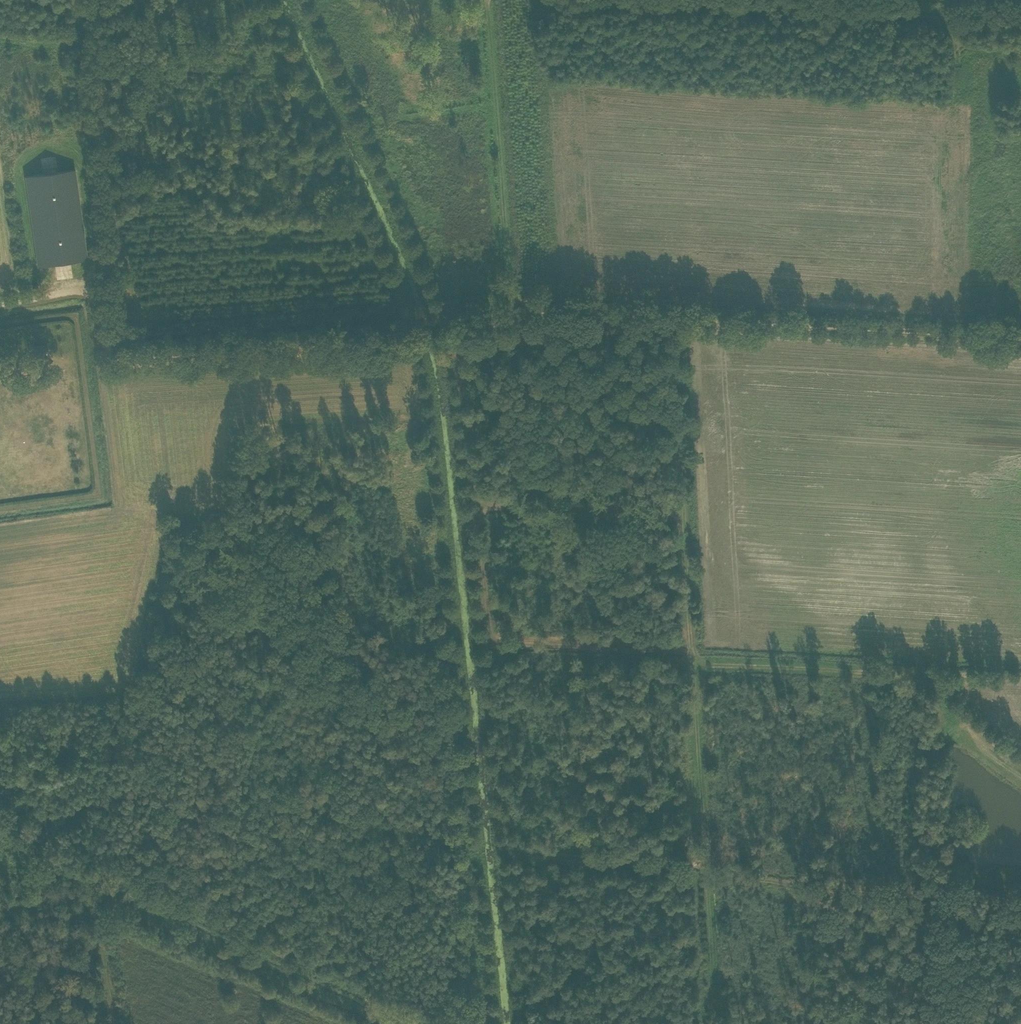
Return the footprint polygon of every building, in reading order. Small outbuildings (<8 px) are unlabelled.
[(55,160),(43,158),(42,169),(53,171),(55,160)] [(78,169),(28,176),(41,267),(90,260),(78,169)]
